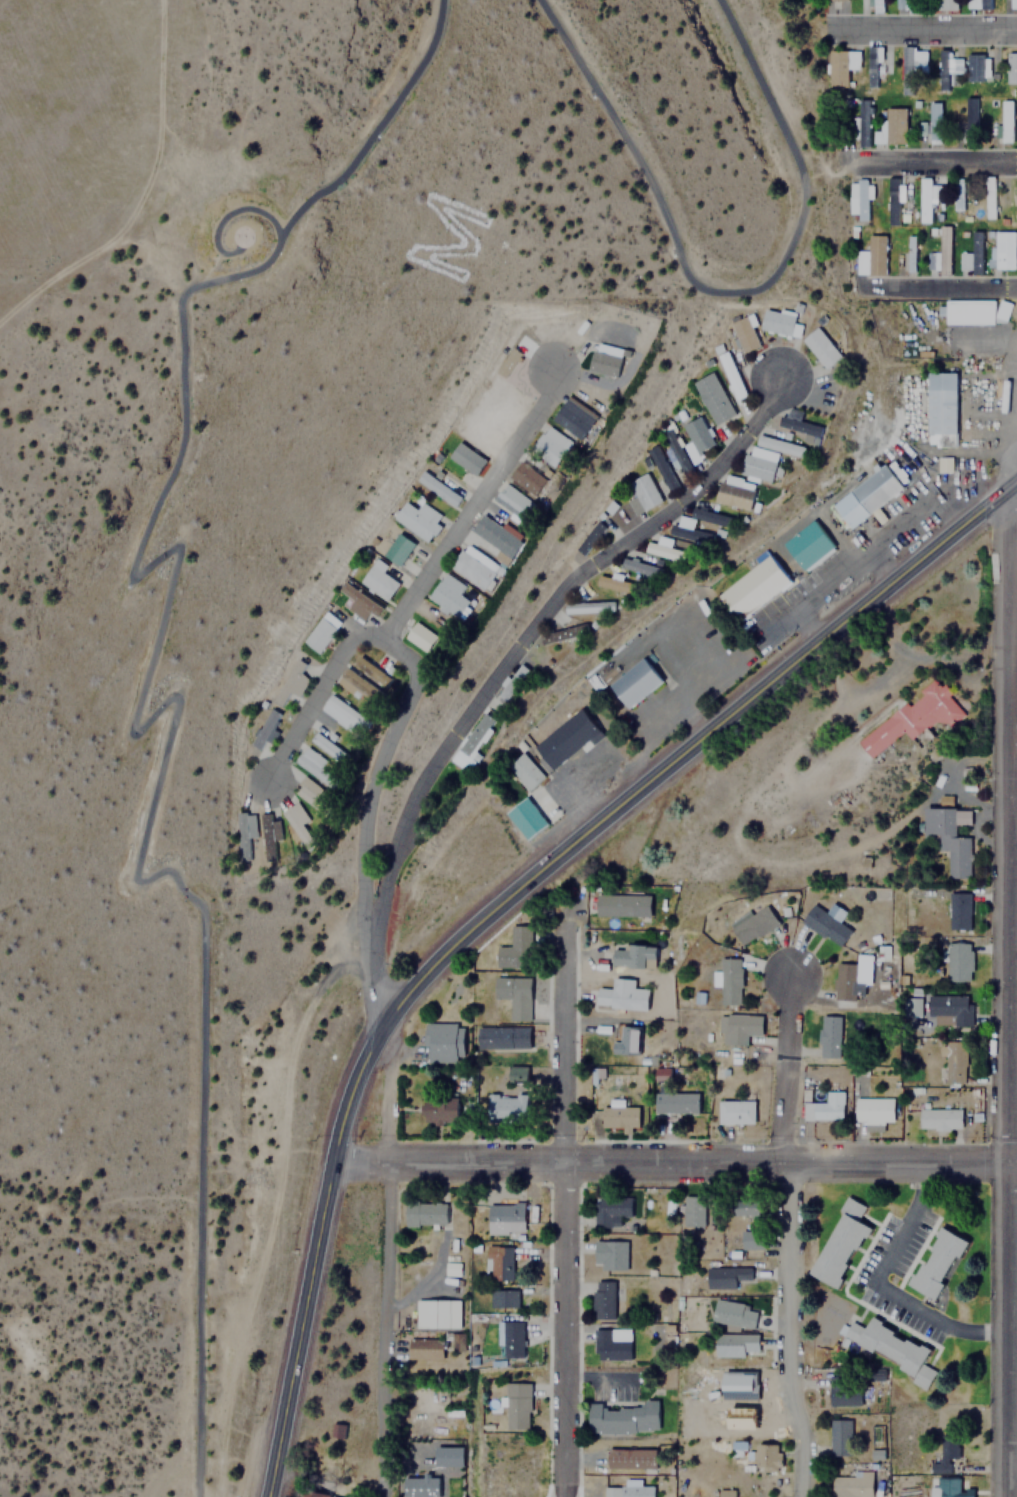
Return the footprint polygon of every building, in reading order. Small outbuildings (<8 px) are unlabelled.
[(872,12),(882,12),(882,0),(872,0),(872,12)] [(917,0),(904,0),(904,11),(917,11),(917,0)] [(936,10),(956,10),(956,0),(936,0),(936,10)] [(968,8),(989,8),(989,0),(968,0),(968,8)] [(866,88),(879,88),(879,45),(866,45),(866,88)] [(914,93),(913,69),(924,69),(924,46),(901,47),(901,93),(914,93)] [(937,49),(937,76),(960,76),(960,57),(947,57),(947,49),(937,49)] [(826,50),(826,87),(846,87),(846,68),(858,68),(858,50),(826,50)] [(1005,83),(1016,83),(1016,53),(1005,53),(1005,83)] [(965,54),(965,83),(983,83),(983,54),(965,54)] [(975,97),(964,97),(964,122),(951,122),(951,144),(975,144),(975,97)] [(854,99),(854,147),(868,147),(868,99),(854,99)] [(997,145),(1010,145),(1010,99),(997,99),(997,145)] [(928,143),(939,143),(939,101),(928,101),(928,143)] [(886,108),(886,143),(905,143),(905,108),(886,108)] [(887,225),(897,225),(897,177),(887,177),(887,225)] [(919,222),(930,222),(930,177),(919,177),(919,222)] [(962,210),(961,177),(951,177),(952,210),(962,210)] [(983,177),(983,218),(993,218),(993,177),(983,177)] [(847,180),(847,213),(854,213),(854,221),(865,221),(865,180),(847,180)] [(948,226),(936,226),(936,274),(948,274),(948,226)] [(958,252),(958,274),(980,274),(980,230),(970,230),(970,252),(958,252)] [(1014,269),(1014,231),(991,231),(991,269),(1014,269)] [(884,235),(867,235),(867,250),(854,250),(854,275),(884,275),(884,235)] [(906,274),(920,274),(920,236),(906,236),(906,274)] [(939,256),(927,256),(927,270),(939,270),(939,256)] [(944,324),(994,324),(994,300),(944,300),(944,324)] [(1008,303),(999,301),(994,319),(1004,322),(1008,303)] [(789,335),(793,314),(763,307),(759,328),(789,335)] [(740,352),(757,345),(745,314),(728,320),(740,352)] [(800,338),(825,368),(840,355),(816,325),(800,338)] [(585,368),(615,377),(623,349),(594,340),(585,368)] [(717,357),(736,397),(744,394),(726,353),(717,357)] [(733,414),(711,371),(691,382),(713,425),(733,414)] [(926,445),(955,445),(955,372),(926,372),(926,445)] [(552,421),(583,439),(596,416),(565,398),(552,421)] [(801,410),(783,406),(777,433),(816,441),(820,424),(799,420),(801,410)] [(709,447),(702,418),(683,422),(690,451),(709,447)] [(553,466),(571,443),(546,424),(528,448),(553,466)] [(657,435),(679,474),(690,468),(668,429),(657,435)] [(804,445),(757,434),(755,445),(801,456),(804,445)] [(486,460),(458,441),(447,456),(475,476),(486,460)] [(645,449),(666,489),(674,484),(653,445),(645,449)] [(766,481),(775,481),(776,451),(766,451),(766,481)] [(508,476),(534,495),(546,479),(520,460),(508,476)] [(902,488),(884,464),(831,503),(849,527),(902,488)] [(450,505),(456,497),(423,470),(416,478),(450,505)] [(642,510),(660,500),(644,472),(627,481),(642,510)] [(748,508),(753,485),(741,483),(742,479),(720,475),(715,501),(748,508)] [(521,525),(536,504),(504,483),(489,504),(521,525)] [(420,502),(415,509),(402,501),(391,519),(428,542),(438,525),(434,523),(440,515),(420,502)] [(480,514),(466,535),(507,561),(521,540),(480,514)] [(713,533),(689,528),(691,518),(677,515),(673,536),(711,543),(713,533)] [(833,546),(811,519),(781,544),(803,570),(833,546)] [(413,544),(397,532),(382,555),(398,566),(413,544)] [(645,550),(684,560),(686,551),(647,541),(645,550)] [(485,590),(498,570),(461,546),(448,566),(485,590)] [(737,621),(789,582),(768,554),(716,594),(737,621)] [(662,568),(623,556),(621,565),(658,577),(662,568)] [(385,601),(398,584),(371,564),(358,581),(385,601)] [(467,598),(458,594),(463,583),(441,573),(427,602),(458,617),(467,598)] [(634,594),(637,584),(598,573),(595,583),(634,594)] [(351,600),(346,609),(363,619),(367,613),(374,618),(381,607),(341,582),(336,590),(351,600)] [(613,612),(613,601),(565,601),(565,612),(613,612)] [(340,625),(325,612),(300,640),(315,653),(340,625)] [(424,651),(435,636),(415,621),(403,636),(424,651)] [(584,637),(583,626),(541,633),(543,644),(584,637)] [(389,678),(358,655),(352,663),(383,686),(389,678)] [(660,680),(641,657),(607,684),(626,708),(660,680)] [(334,681),(372,708),(382,693),(344,667),(334,681)] [(856,739),(869,757),(902,732),(908,740),(939,717),(946,727),(962,714),(936,679),(856,739)] [(369,721),(329,692),(319,706),(360,734),(369,721)] [(247,744),(258,750),(263,742),(268,745),(276,732),(272,729),(280,714),(268,707),(247,744)] [(549,768),(599,732),(581,708),(531,744),(549,768)] [(346,754),(315,731),(308,740),(340,763),(346,754)] [(319,766),(324,760),(304,745),(293,761),(332,789),(338,780),(319,766)] [(544,775),(520,752),(505,767),(529,790),(544,775)] [(316,795),(321,788),(304,776),(292,792),(318,811),(324,801),(316,795)] [(953,796),(940,795),(940,806),(952,806),(953,796)] [(546,824),(526,796),(504,812),(524,840),(546,824)] [(300,825),(308,818),(294,800),(278,812),(306,846),(313,841),(300,825)] [(923,808),(923,835),(943,835),(944,878),(969,878),(969,837),(954,837),(954,824),(970,823),(970,807),(923,808)] [(247,838),(253,838),(253,812),(234,812),(235,860),(247,860),(247,838)] [(273,841),(278,840),(277,813),(260,813),(262,860),(274,859),(273,841)] [(969,892),(948,892),(948,929),(969,929),(969,892)] [(595,916),(649,916),(649,893),(595,893),(595,916)] [(729,927),(741,946),(778,923),(765,904),(729,927)] [(850,927),(810,906),(800,925),(840,946),(850,927)] [(495,967),(530,967),(530,926),(509,925),(509,946),(495,946),(495,967)] [(971,943),(947,943),(947,981),(971,981),(971,943)] [(611,966),(644,967),(644,959),(654,959),(654,946),(612,945),(611,966)] [(719,1004),(740,1004),(740,958),(719,958),(719,1004)] [(833,998),(862,999),(863,980),(855,980),(856,963),(835,962),(833,998)] [(529,977),(494,976),(494,999),(508,999),(508,1020),(529,1021),(529,977)] [(646,1009),(647,989),(632,988),(633,978),(613,977),(612,988),(596,987),(595,1007),(646,1009)] [(926,994),(926,1015),(952,1015),(952,1025),(971,1025),(971,994),(926,994)] [(745,1045),(746,1035),(760,1035),(760,1015),(719,1014),(719,1044),(745,1045)] [(838,1057),(838,1015),(819,1015),(819,1057),(838,1057)] [(458,1024),(425,1024),(425,1062),(458,1062),(458,1024)] [(528,1026),(475,1026),(475,1049),(528,1049),(528,1026)] [(637,1053),(637,1028),(619,1028),(619,1041),(612,1041),(612,1053),(637,1053)] [(964,1041),(942,1041),(942,1083),(964,1083),(964,1041)] [(525,1065),(504,1065),(504,1083),(525,1083),(525,1065)] [(655,1080),(672,1079),(671,1068),(655,1068),(655,1080)] [(841,1091),(824,1091),(824,1102),(802,1102),(802,1120),(841,1120),(841,1091)] [(696,1112),(696,1092),(656,1092),(656,1112),(696,1112)] [(525,1115),(526,1095),(489,1095),(489,1115),(525,1115)] [(456,1123),(455,1097),(420,1098),(421,1124),(456,1123)] [(892,1097),(854,1097),(854,1124),(892,1124),(892,1097)] [(753,1124),(753,1100),(717,1100),(717,1124),(753,1124)] [(637,1128),(637,1106),(609,1106),(609,1107),(601,1107),(601,1128),(637,1128)] [(918,1108),(918,1129),(960,1129),(960,1108),(918,1108)] [(703,1195),(681,1195),(681,1226),(703,1226),(703,1195)] [(842,1213),(808,1273),(836,1289),(871,1228),(857,1220),(865,1206),(846,1196),(838,1210),(842,1213)] [(610,1228),(610,1217),(629,1217),(629,1197),(593,1197),(593,1228),(610,1228)] [(486,1234),(523,1234),(523,1201),(486,1201),(486,1234)] [(730,1201),(730,1218),(761,1218),(761,1201),(730,1201)] [(404,1228),(446,1228),(446,1202),(404,1202),(404,1228)] [(909,1287),(936,1300),(964,1239),(938,1227),(909,1287)] [(741,1250),(763,1250),(763,1230),(741,1230),(741,1250)] [(625,1240),(593,1240),(593,1270),(625,1270),(625,1240)] [(489,1249),(489,1281),(511,1281),(511,1249),(489,1249)] [(706,1288),(735,1288),(735,1280),(750,1280),(750,1267),(706,1267),(706,1288)] [(613,1281),(591,1281),(591,1318),(613,1318),(613,1281)] [(516,1290),(488,1290),(488,1309),(516,1309),(516,1290)] [(459,1328),(459,1299),(415,1299),(415,1328),(459,1328)] [(753,1328),(756,1305),(714,1300),(711,1322),(753,1328)] [(929,1350),(869,1319),(864,1329),(850,1321),(842,1337),(859,1345),(855,1353),(867,1359),(870,1351),(914,1374),(909,1382),(924,1390),(934,1371),(921,1364),(929,1350)] [(497,1321),(497,1359),(522,1359),(522,1321),(497,1321)] [(592,1360),(629,1360),(629,1340),(618,1340),(618,1327),(592,1327),(592,1360)] [(466,1351),(465,1333),(452,1333),(453,1351),(466,1351)] [(715,1356),(757,1356),(757,1334),(715,1334),(715,1356)] [(441,1360),(441,1338),(407,1338),(407,1360),(441,1360)] [(859,1405),(859,1371),(828,1371),(828,1406),(859,1405)] [(503,1382),(503,1429),(528,1429),(528,1382),(503,1382)] [(587,1405),(587,1432),(656,1433),(657,1405),(587,1405)] [(849,1419),(829,1419),(829,1455),(849,1455),(849,1419)] [(346,1426),(333,1423),(330,1437),(343,1439),(346,1426)] [(933,1472),(948,1472),(948,1459),(957,1459),(957,1438),(933,1438),(933,1472)] [(780,1470),(780,1444),(756,1444),(756,1470),(780,1470)] [(607,1469),(654,1469),(654,1448),(607,1448),(607,1469)] [(830,1496),(870,1496),(870,1469),(843,1469),(843,1475),(830,1475),(830,1496)] [(934,1477),(934,1496),(972,1496),(972,1488),(958,1488),(958,1477),(934,1477)] [(604,1485),(604,1496),(653,1496),(653,1485),(604,1485)] [(732,1489),(717,1489),(717,1496),(732,1496),(732,1489)]
